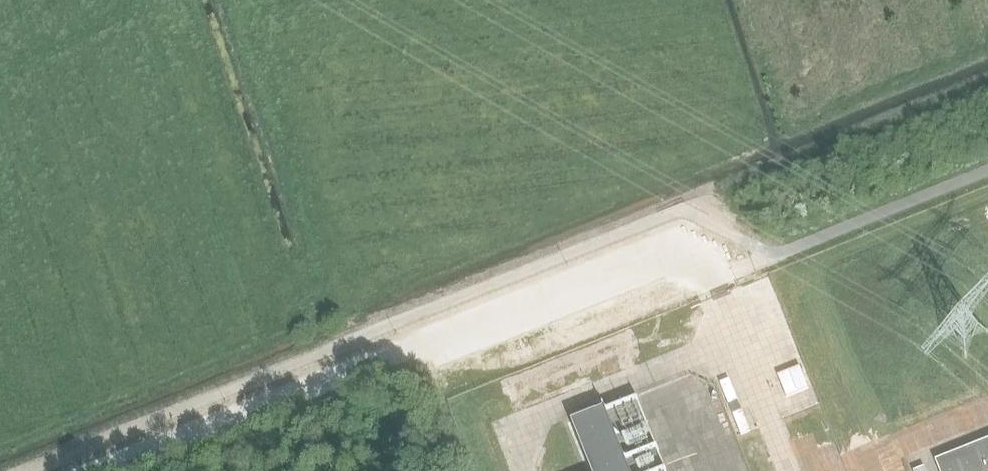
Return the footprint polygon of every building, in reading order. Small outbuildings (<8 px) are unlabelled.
[(603,403),(600,404),(602,409),(571,422),(591,470),(630,470),(624,456),(605,408),(603,403)] [(939,470),(987,470),(987,438),(934,460),(939,470)]
